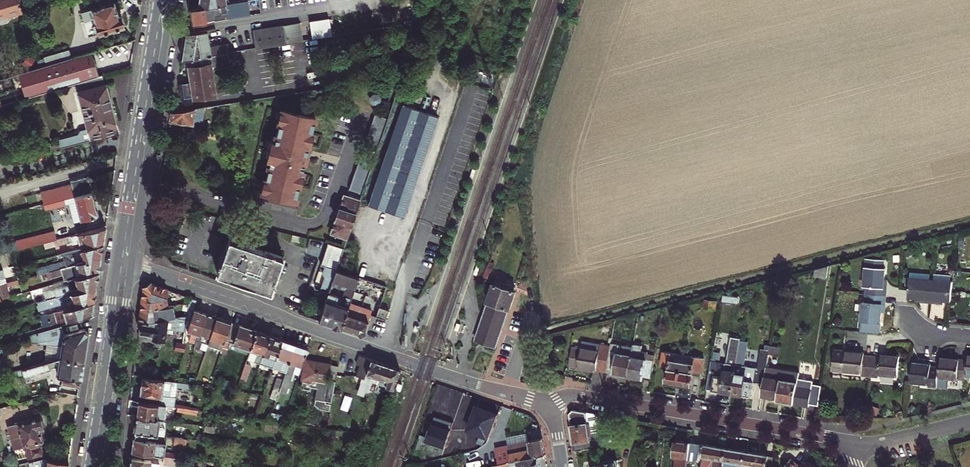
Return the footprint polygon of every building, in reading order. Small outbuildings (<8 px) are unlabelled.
[(23,14),(22,11),(18,0),(0,0),(0,24),(6,22),(8,18),(23,14)] [(22,11),(30,9),(28,0),(18,0),(22,11)] [(106,2),(105,0),(100,0),(98,1),(99,4),(80,10),(83,20),(94,16),(95,22),(93,23),(92,25),(94,31),(96,32),(98,32),(99,33),(124,25),(120,14),(118,15),(116,9),(113,0),(112,0),(106,2)] [(232,18),(214,21),(213,14),(213,11),(215,10),(216,13),(228,12),(228,10),(241,8),(241,6),(240,1),(227,3),(202,7),(198,7),(191,8),(194,32),(208,30),(252,23),(249,9),(230,12),(232,18)] [(261,7),(249,9),(252,23),(257,22),(256,16),(262,15),(261,7)] [(302,41),(299,22),(252,30),(255,48),(302,41)] [(185,42),(209,38),(208,30),(194,32),(187,33),(185,42)] [(229,52),(228,43),(211,46),(209,38),(185,42),(182,60),(184,59),(228,52),(229,52)] [(133,49),(135,39),(91,51),(71,58),(46,65),(39,67),(0,79),(0,105),(44,92),(77,82),(99,76),(94,59),(92,54),(96,53),(97,58),(120,51),(120,53),(127,51),(133,49)] [(46,65),(71,58),(69,50),(43,58),(46,65)] [(191,82),(179,84),(181,98),(193,97),(193,98),(216,95),(212,70),(231,67),(228,52),(184,59),(185,67),(189,66),(191,82)] [(104,82),(102,75),(99,76),(77,82),(79,89),(78,90),(79,95),(79,97),(78,100),(79,103),(81,106),(82,108),(87,129),(79,131),(75,135),(57,139),(59,148),(117,132),(111,108),(105,83),(104,82)] [(373,103),(377,103),(380,101),(380,97),(378,94),(374,94),(371,97),(371,100),(373,103)] [(403,105),(368,205),(404,217),(438,117),(403,105)] [(170,120),(193,124),(195,109),(171,112),(170,120)] [(263,192),(296,200),(316,118),(283,110),(282,113),(280,121),(275,140),(271,140),(266,160),(270,161),(265,182),(263,190),(263,192)] [(386,126),(388,119),(374,114),(372,121),(386,126)] [(370,128),(383,132),(386,126),(372,121),(370,128)] [(368,135),(381,139),(383,132),(370,128),(368,135)] [(365,141),(379,146),(381,139),(368,135),(365,141)] [(375,159),(377,151),(364,147),(361,154),(375,159)] [(359,161),(372,166),(375,159),(361,154),(359,161)] [(370,173),(372,166),(359,161),(356,168),(370,173)] [(354,176),(367,180),(370,173),(356,168),(354,176)] [(365,187),(367,180),(354,176),(351,182),(365,187)] [(75,197),(81,220),(95,216),(97,212),(94,201),(97,200),(96,195),(95,191),(92,191),(88,177),(70,182),(71,185),(40,193),(43,205),(64,199),(65,204),(68,203),(67,198),(75,197)] [(349,190),(362,194),(365,187),(351,182),(349,190)] [(344,196),(331,233),(347,238),(360,201),(344,196)] [(67,198),(68,203),(73,222),(81,220),(75,197),(67,198)] [(64,199),(43,205),(45,209),(65,204),(64,199)] [(79,242),(81,249),(102,243),(104,235),(105,226),(77,234),(79,242)] [(54,231),(16,241),(18,249),(53,240),(56,239),(54,231)] [(70,235),(72,241),(72,243),(79,242),(77,234),(70,235)] [(56,239),(53,240),(55,246),(72,241),(70,235),(56,239)] [(293,235),(291,242),(299,244),(301,237),(293,235)] [(229,238),(217,274),(271,292),(283,257),(229,238)] [(40,274),(100,256),(101,250),(102,243),(81,249),(61,254),(63,261),(35,269),(36,275),(40,274)] [(320,264),(324,266),(336,270),(344,248),(328,243),(320,264)] [(14,265),(10,251),(5,253),(9,267),(14,265)] [(99,263),(100,256),(40,274),(42,280),(63,274),(64,280),(67,280),(98,270),(99,263)] [(864,286),(867,287),(867,295),(886,296),(887,288),(884,287),(885,280),(886,269),(884,269),(885,260),(866,258),(864,286)] [(324,278),(321,287),(329,290),(330,289),(331,289),(333,286),(345,290),(343,298),(324,291),(322,296),(326,298),(319,321),(341,329),(351,302),(359,277),(336,270),(324,266),(322,273),(324,278)] [(816,269),(815,275),(827,277),(829,266),(816,269)] [(98,270),(67,280),(68,285),(43,293),(45,300),(96,285),(97,277),(98,270)] [(911,272),(910,278),(930,280),(930,273),(911,272)] [(930,280),(910,278),(910,280),(909,290),(908,299),(916,299),(919,300),(919,302),(929,304),(931,280),(930,280)] [(7,297),(6,292),(4,287),(19,282),(18,280),(18,279),(6,282),(0,284),(0,299),(7,297)] [(951,303),(953,282),(951,282),(933,280),(931,280),(929,304),(940,304),(940,302),(943,302),(951,303)] [(165,296),(167,290),(151,284),(145,287),(141,311),(167,307),(165,296)] [(488,303),(475,340),(496,347),(508,309),(509,310),(516,292),(513,291),(514,287),(505,284),(504,288),(494,284),(488,302),(488,303)] [(96,285),(45,300),(36,303),(38,310),(65,302),(66,308),(93,300),(95,293),(96,285)] [(863,302),(861,321),(881,323),(882,312),(882,304),(885,305),(886,296),(867,295),(866,302),(863,302)] [(189,342),(195,344),(206,314),(193,310),(197,300),(190,297),(188,304),(187,313),(187,315),(185,329),(192,332),(189,342)] [(93,300),(66,308),(39,316),(42,327),(92,312),(93,306),(93,300)] [(706,300),(705,308),(716,310),(717,301),(706,300)] [(341,329),(360,335),(365,332),(373,309),(351,302),(341,329)] [(142,323),(172,318),(170,307),(167,307),(141,311),(140,323),(142,323)] [(380,307),(376,317),(386,320),(389,310),(380,307)] [(202,342),(208,344),(217,317),(206,314),(195,344),(200,345),(201,345),(202,342)] [(142,323),(141,333),(153,334),(152,338),(164,340),(165,333),(166,329),(175,330),(184,331),(185,329),(187,315),(172,318),(142,323)] [(208,344),(222,349),(223,347),(231,322),(217,317),(208,344)] [(838,326),(843,321),(838,317),(833,322),(838,326)] [(230,341),(251,349),(257,331),(231,322),(223,347),(227,349),(230,341)] [(64,335),(61,325),(36,333),(39,343),(46,344),(43,363),(59,358),(84,362),(86,347),(89,333),(83,329),(64,335)] [(248,356),(247,359),(260,364),(270,335),(257,331),(251,349),(248,356)] [(273,368),(282,340),(270,335),(260,364),(273,368)] [(741,340),(741,338),(731,337),(726,363),(717,362),(712,390),(721,392),(732,394),(741,340)] [(285,372),(295,344),(282,340),(273,368),(285,372)] [(744,366),(748,342),(741,340),(732,394),(741,395),(751,396),(754,382),(764,384),(767,367),(769,354),(770,350),(761,349),(758,368),(744,366)] [(251,349),(230,341),(227,349),(248,356),(251,349)] [(172,350),(185,352),(186,344),(174,342),(172,350)] [(629,376),(634,347),(611,343),(611,346),(606,372),(615,374),(629,376)] [(292,373),(299,375),(308,349),(295,344),(285,372),(283,379),(278,392),(285,394),(292,373)] [(601,344),(600,351),(580,348),(572,347),(569,366),(587,369),(606,372),(611,346),(601,344)] [(641,351),(642,346),(634,344),(634,347),(629,376),(638,378),(651,380),(655,361),(640,358),(641,351)] [(770,350),(769,354),(778,356),(780,347),(770,346),(770,350)] [(640,358),(655,361),(656,355),(648,354),(648,352),(641,351),(640,358)] [(691,387),(693,375),(701,377),(704,358),(695,357),(694,363),(677,360),(678,354),(664,351),(661,365),(669,366),(666,383),(675,384),(691,387)] [(868,357),(864,357),(864,354),(835,351),(833,371),(862,373),(862,376),(870,377),(872,357),(868,357)] [(678,354),(677,360),(694,363),(695,357),(678,354)] [(898,377),(899,357),(892,356),(880,355),(880,358),(872,357),(870,377),(878,377),(878,375),(898,377)] [(383,364),(361,356),(358,365),(361,366),(358,377),(362,378),(360,383),(362,384),(359,395),(364,396),(366,391),(369,392),(372,382),(376,383),(383,364)] [(84,362),(59,358),(43,363),(21,369),(23,375),(40,371),(40,372),(49,369),(48,368),(54,366),(58,367),(57,376),(63,377),(61,385),(80,388),(82,375),(84,362)] [(965,375),(967,361),(954,359),(940,358),(939,368),(937,386),(948,387),(949,379),(965,380),(965,375)] [(338,366),(310,360),(309,364),(306,364),(301,388),(309,390),(310,386),(317,388),(314,404),(318,408),(330,411),(335,381),(328,380),(328,378),(336,379),(338,366)] [(251,365),(246,363),(241,378),(246,380),(251,365)] [(939,368),(931,367),(931,365),(923,364),(911,363),(910,382),(929,384),(929,387),(937,388),(937,386),(939,368)] [(400,370),(383,364),(376,383),(393,389),(400,370)] [(764,384),(762,396),(777,398),(777,401),(794,404),(798,378),(799,373),(767,367),(764,384)] [(145,393),(161,396),(160,405),(166,406),(174,407),(176,386),(192,389),(193,384),(185,383),(178,382),(143,377),(142,388),(146,388),(145,393)] [(270,398),(276,400),(278,392),(283,379),(277,378),(270,398)] [(798,378),(794,404),(809,406),(809,404),(819,405),(822,386),(812,384),(813,381),(798,378)] [(451,413),(473,418),(476,402),(454,397),(451,413)] [(163,420),(164,420),(166,406),(160,405),(139,402),(137,417),(160,420),(163,420)] [(498,414),(477,406),(468,430),(489,438),(498,414)] [(610,429),(598,431),(594,413),(573,410),(569,414),(572,433),(575,451),(610,445),(610,441),(610,431),(610,429)] [(158,435),(165,436),(166,427),(162,426),(159,426),(160,420),(137,417),(135,432),(158,435)] [(42,441),(39,432),(38,429),(42,428),(42,426),(43,426),(44,425),(43,422),(43,419),(39,418),(18,423),(17,424),(17,425),(8,428),(14,449),(24,446),(28,459),(43,455),(41,448),(41,446),(40,442),(42,441)] [(457,432),(438,426),(432,442),(451,449),(457,432)] [(134,439),(132,451),(164,456),(169,457),(169,453),(164,452),(166,444),(156,442),(158,435),(135,432),(134,431),(133,438),(134,439)] [(336,441),(334,431),(327,432),(328,442),(336,441)] [(156,442),(166,444),(167,436),(165,436),(158,435),(156,442)] [(186,446),(187,439),(174,437),(173,445),(186,446)] [(539,456),(546,455),(544,447),(543,439),(508,445),(509,450),(496,452),(491,453),(492,463),(494,466),(495,466),(539,456)] [(687,460),(689,442),(675,440),(673,456),(676,456),(675,466),(686,466),(687,460)] [(689,442),(687,460),(703,462),(702,466),(724,466),(727,448),(706,445),(689,442)] [(746,452),(737,450),(727,448),(724,466),(744,466),(746,452)] [(764,466),(772,466),(774,457),(758,454),(746,452),(744,466),(755,466),(755,465),(764,466)] [(164,456),(163,464),(180,466),(181,459),(169,457),(164,456)] [(539,456),(495,466),(496,466),(541,466),(539,456)] [(45,458),(28,463),(30,466),(68,466),(68,462),(49,459),(45,458)] [(131,458),(130,466),(129,466),(128,466),(159,466),(159,464),(151,463),(151,461),(131,458)]
